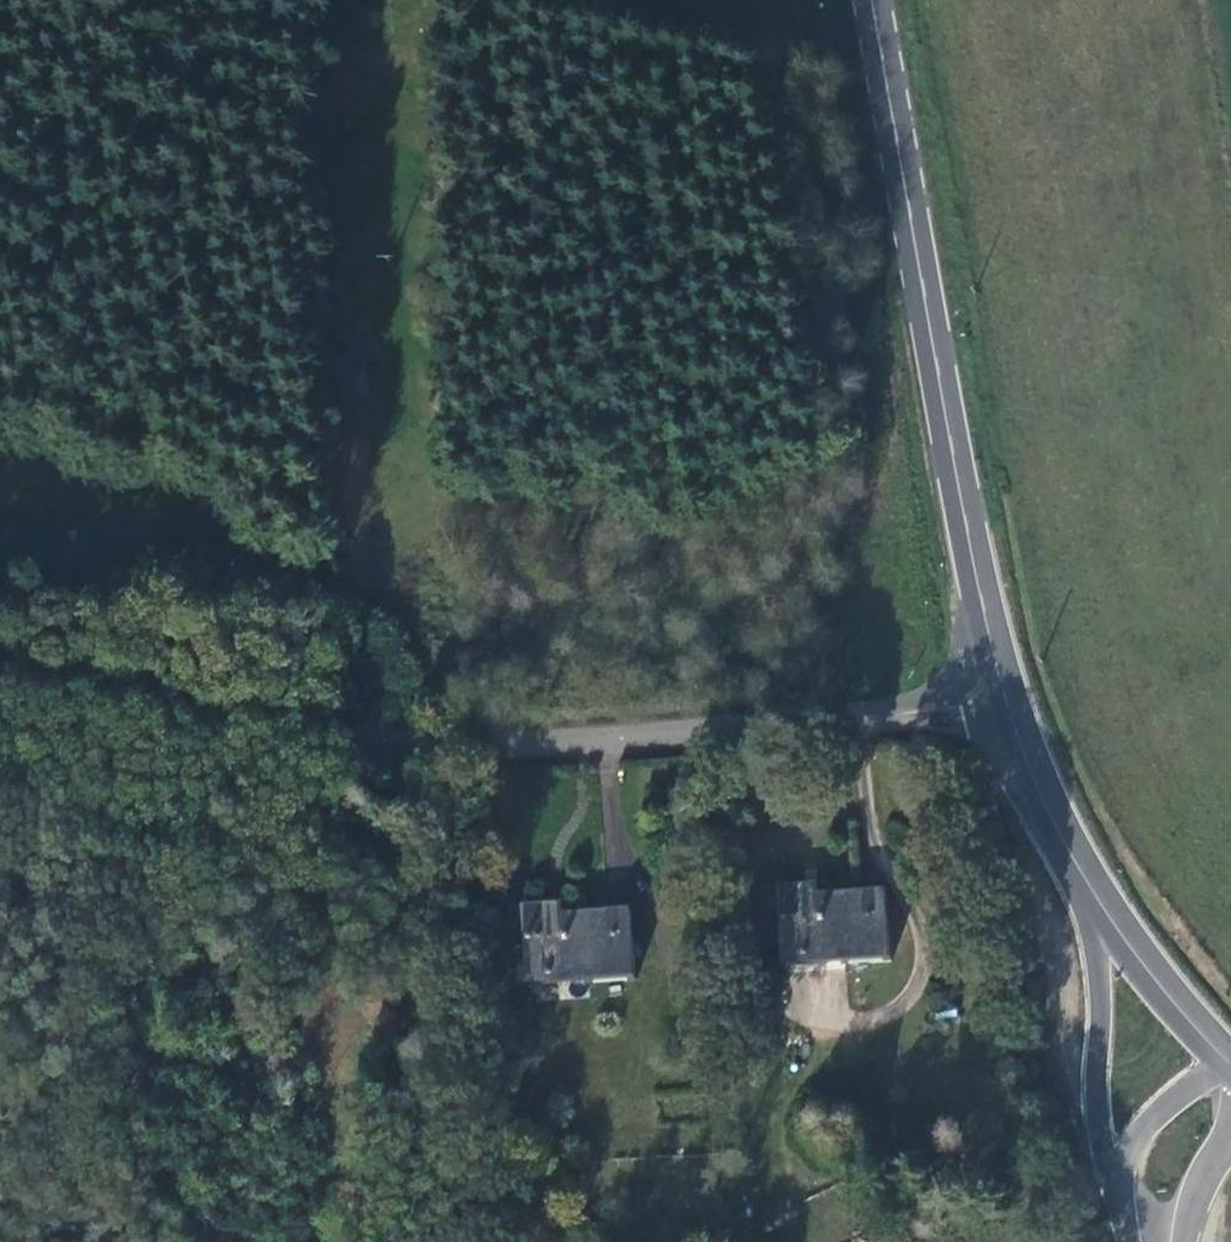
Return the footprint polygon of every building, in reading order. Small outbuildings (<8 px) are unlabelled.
[(888,898),(781,908),(788,977),(894,966),(888,898)] [(634,912),(528,920),(535,988),(639,981),(634,912)]
